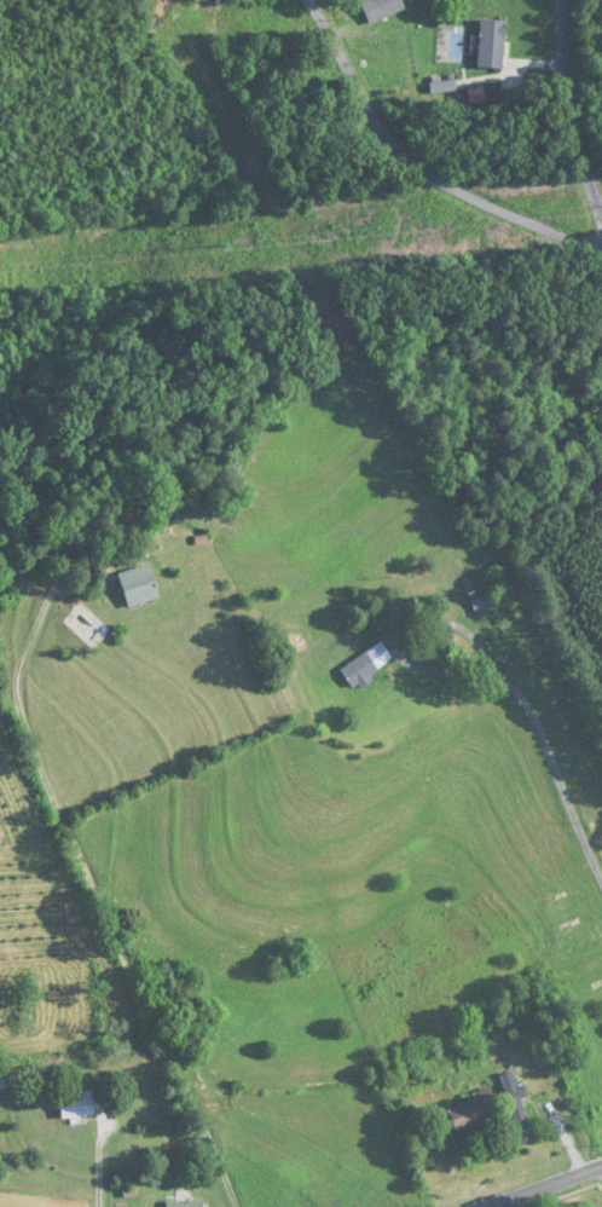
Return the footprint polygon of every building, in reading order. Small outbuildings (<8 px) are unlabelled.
[(406,8),(402,0),(362,0),(360,1),(370,25),(406,8)] [(478,68),(504,69),(506,21),(480,20),(478,68)] [(129,609),(160,599),(149,565),(118,575),(129,609)] [(472,604),(477,613),(491,605),(486,597),(472,604)] [(350,686),(393,665),(384,645),(340,666),(350,686)] [(19,1087),(19,1073),(0,1073),(0,1087),(19,1087)] [(501,1076),(517,1131),(528,1127),(512,1073),(501,1076)] [(456,1133),(499,1121),(491,1092),(448,1105),(456,1133)] [(62,1118),(94,1116),(93,1095),(61,1097),(62,1118)]
